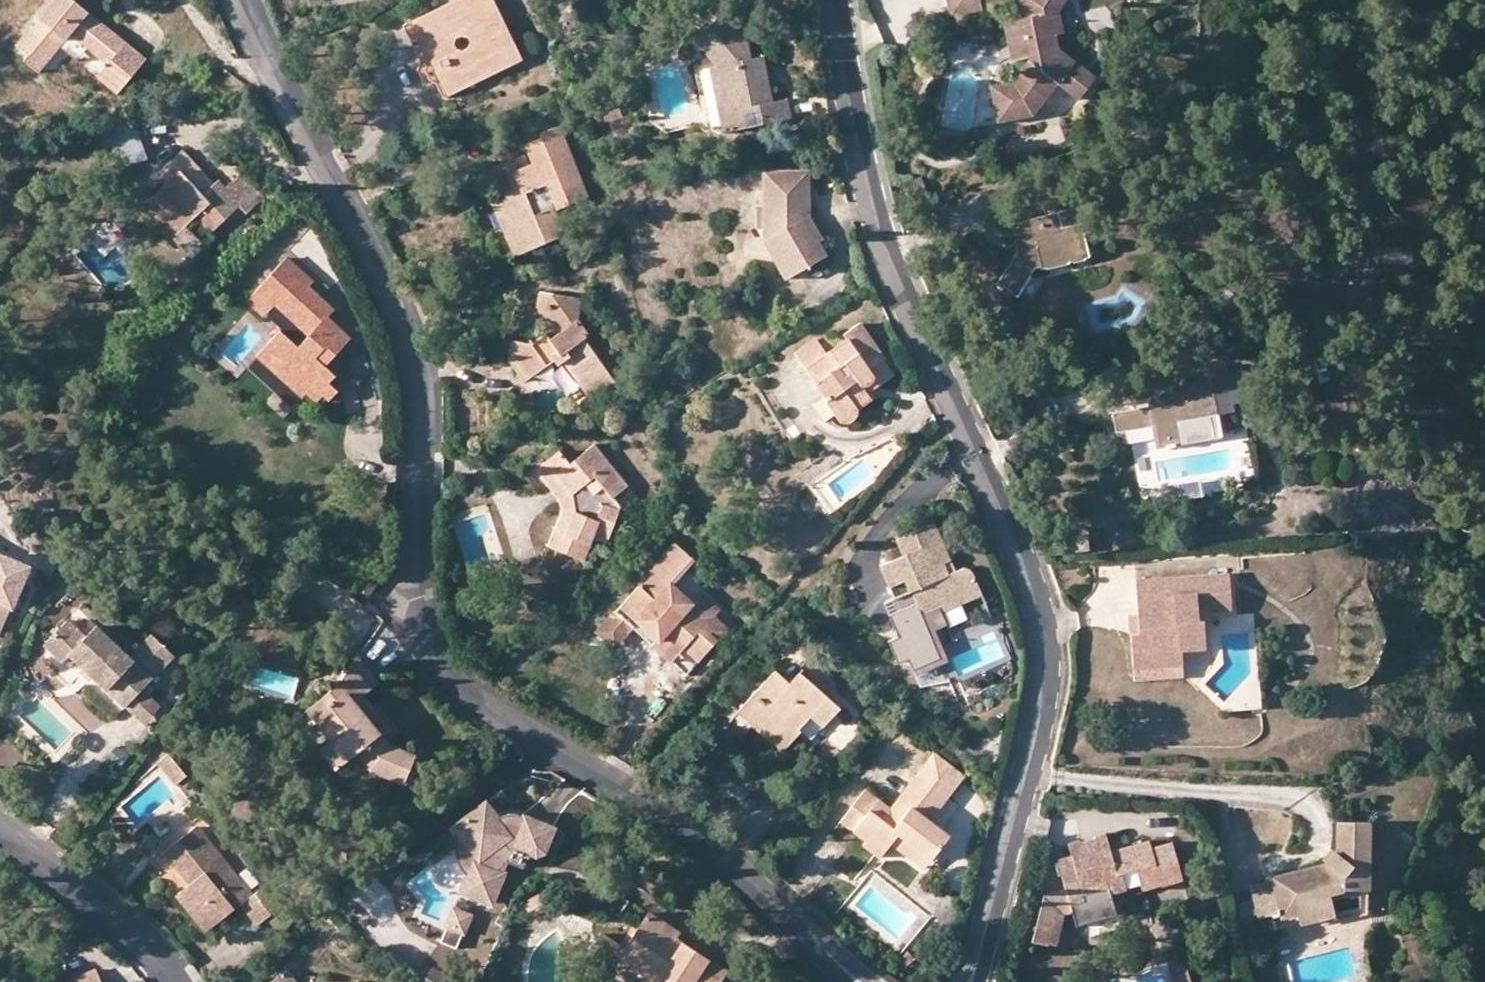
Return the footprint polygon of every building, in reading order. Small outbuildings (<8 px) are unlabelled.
[(73,0),(52,0),(12,50),(37,72),(59,46),(69,33),(84,47),(106,65),(96,77),(116,93),(144,58),(73,0)] [(428,78),(439,101),(512,65),(480,0),(461,0),(399,32),(421,81),(428,78)] [(512,65),(520,61),(490,0),(480,0),(512,65)] [(949,16),(981,9),(981,7),(979,0),(946,0),(949,16)] [(1018,17),(1018,18),(1020,18),(1027,55),(1028,59),(1009,78),(987,83),(994,119),(1030,112),(1056,81),(1076,98),(1094,77),(1058,47),(1055,33),(1062,32),(1057,10),(1064,0),(1014,0),(1018,17)] [(746,42),(722,15),(691,41),(705,59),(695,69),(705,127),(720,135),(790,122),(787,101),(772,104),(769,85),(759,86),(756,79),(766,69),(764,58),(749,61),(746,42)] [(1027,55),(1020,18),(1018,18),(1018,17),(1001,21),(1009,58),(1027,55)] [(75,58),(84,47),(69,33),(59,46),(75,58)] [(769,85),(766,69),(756,79),(759,86),(769,85)] [(107,130),(119,165),(144,157),(130,122),(107,130)] [(509,200),(502,203),(518,242),(532,237),(536,246),(561,236),(552,210),(585,196),(559,131),(540,138),(541,141),(525,147),(533,167),(514,175),(510,164),(491,173),(499,193),(505,191),(509,200)] [(148,160),(158,172),(176,157),(207,189),(214,182),(173,137),(148,160)] [(236,175),(225,186),(240,204),(247,210),(263,196),(228,154),(223,159),(236,175)] [(240,204),(225,186),(217,178),(214,182),(207,189),(176,157),(158,172),(167,182),(147,200),(179,232),(187,226),(194,218),(209,234),(240,204)] [(807,221),(807,177),(761,177),(762,212),(753,212),(753,233),(785,285),(825,261),(817,247),(821,244),(807,221)] [(191,259),(206,246),(187,226),(179,232),(147,200),(142,205),(191,259)] [(513,254),(536,246),(532,237),(518,242),(502,203),(493,207),(513,254)] [(1087,259),(1075,210),(1015,224),(991,209),(981,224),(1012,242),(1015,254),(996,286),(1016,298),(1033,272),(1087,259)] [(287,257),(271,275),(288,290),(296,280),(306,289),(313,281),(287,257)] [(288,290),(271,275),(246,302),(262,317),(272,306),(299,329),(290,339),(279,330),(263,349),(267,353),(279,364),(273,371),(286,384),(301,398),(305,393),(313,385),(323,395),(329,399),(337,390),(328,382),(335,375),(316,358),(323,349),(333,356),(337,351),(350,337),(328,317),(335,308),(319,293),(315,297),(306,289),(296,280),(288,290)] [(588,337),(578,322),(573,325),(555,298),(539,296),(536,314),(543,315),(552,330),(556,336),(549,341),(544,334),(529,345),(514,343),(513,363),(527,382),(554,363),(558,367),(563,363),(593,406),(595,396),(613,383),(584,340),(588,337)] [(578,322),(581,301),(555,298),(573,325),(578,322)] [(846,341),(829,353),(805,370),(824,399),(835,415),(840,422),(844,425),(848,426),(853,422),(857,417),(857,411),(872,401),(867,395),(861,387),(865,388),(870,386),(873,383),(874,380),(873,376),(868,369),(881,360),(858,326),(844,336),(846,341)] [(552,330),(544,334),(549,341),(556,336),(552,330)] [(344,355),(349,380),(367,377),(362,355),(350,337),(337,351),(344,355)] [(795,354),(805,370),(829,353),(819,338),(795,354)] [(523,385),(527,382),(513,363),(514,343),(509,344),(508,364),(523,385)] [(260,360),(273,371),(279,364),(267,353),(260,360)] [(892,377),(881,360),(868,369),(873,376),(874,380),(873,383),(870,386),(865,388),(861,387),(867,395),(892,377)] [(1216,433),(1204,365),(1104,383),(1107,401),(1144,395),(1152,393),(1153,400),(1145,402),(1108,408),(1112,429),(1150,422),(1154,444),(1216,433)] [(295,404),(301,398),(286,384),(280,391),(295,404)] [(316,403),(323,395),(313,385),(305,393),(316,403)] [(1144,395),(1107,401),(1108,408),(1145,402),(1153,400),(1152,393),(1144,395)] [(822,424),(835,415),(824,399),(811,408),(822,424)] [(592,448),(569,466),(557,476),(570,494),(574,513),(563,536),(555,533),(548,550),(581,561),(590,540),(605,546),(618,508),(612,500),(625,488),(592,448)] [(561,515),(555,533),(563,536),(574,513),(570,494),(557,476),(569,466),(558,454),(535,472),(557,499),(561,515)] [(824,489),(821,483),(813,489),(830,515),(839,510),(834,504),(824,489)] [(945,558),(951,555),(934,518),(897,535),(904,552),(881,562),(895,594),(888,597),(894,610),(891,611),(901,633),(891,637),(901,659),(911,654),(916,665),(944,652),(924,608),(941,601),(943,607),(984,588),(973,564),(970,561),(965,561),(956,565),(950,568),(945,558)] [(27,557),(0,546),(0,621),(27,557)] [(691,604),(672,588),(692,563),(672,547),(613,614),(608,620),(623,634),(628,628),(635,620),(659,643),(667,636),(697,664),(716,643),(709,637),(720,624),(695,601),(691,604)] [(945,558),(950,568),(956,565),(951,555),(945,558)] [(379,581),(368,572),(361,582),(374,591),(379,581)] [(1134,579),(1136,611),(1138,631),(1128,631),(1130,654),(1155,652),(1156,658),(1181,656),(1180,648),(1203,646),(1201,618),(1196,618),(1195,606),(1208,605),(1208,610),(1229,608),(1226,572),(1134,579)] [(941,601),(924,608),(927,614),(943,607),(941,601)] [(1127,612),(1128,631),(1138,631),(1136,611),(1127,612)] [(623,634),(608,620),(595,635),(610,648),(623,634)] [(685,677),(697,664),(667,636),(659,643),(635,620),(628,628),(685,677)] [(128,659),(94,627),(83,638),(64,622),(43,646),(62,663),(68,656),(124,707),(172,656),(150,635),(128,659)] [(1182,663),(1181,656),(1156,658),(1155,652),(1130,654),(1131,667),(1182,663)] [(357,657),(320,695),(336,716),(320,728),(332,743),(319,753),(335,771),(357,754),(369,770),(404,784),(415,756),(386,743),(379,735),(354,703),(364,694),(376,683),(357,657)] [(741,739),(751,728),(758,720),(788,748),(800,734),(799,732),(810,719),(821,728),(838,709),(798,675),(787,685),(773,672),(726,725),(741,739)] [(390,727),(364,694),(354,703),(379,735),(390,727)] [(306,709),(320,728),(336,716),(320,695),(306,709)] [(780,756),(788,748),(758,720),(751,728),(780,756)] [(176,763),(169,754),(156,764),(164,773),(176,763)] [(962,781),(934,758),(924,770),(951,793),(962,781)] [(187,776),(176,763),(164,773),(174,785),(187,776)] [(951,793),(924,770),(917,778),(889,812),(865,793),(840,823),(866,843),(863,848),(878,858),(889,846),(897,836),(929,860),(948,838),(928,821),(944,801),(951,793)] [(451,818),(455,823),(454,828),(453,831),(453,835),(453,840),(453,845),(454,848),(456,852),(458,856),(460,860),(463,864),(464,865),(457,880),(487,893),(505,853),(520,860),(527,844),(539,849),(551,821),(523,809),(514,830),(500,823),(503,818),(485,794),(451,818)] [(522,808),(519,807),(516,806),(512,806),(509,806),(505,806),(502,807),(499,808),(497,809),(503,818),(500,823),(514,830),(523,809),(522,808)] [(1368,891),(1370,823),(1339,823),(1338,849),(1324,866),(1271,880),(1272,883),(1271,883),(1281,918),(1298,915),(1295,903),(1331,894),(1344,890),(1368,891)] [(164,852),(180,873),(188,867),(196,880),(190,885),(177,895),(205,932),(241,903),(257,922),(284,900),(275,890),(265,898),(257,889),(250,894),(196,827),(164,852)] [(1150,842),(1111,853),(1108,842),(1106,835),(1096,838),(1097,839),(1082,843),(1085,852),(1072,856),(1072,857),(1054,862),(1058,878),(1062,877),(1066,891),(1071,907),(1087,903),(1085,896),(1110,889),(1112,895),(1127,891),(1123,876),(1137,871),(1141,887),(1161,881),(1160,877),(1181,872),(1173,843),(1152,849),(1150,842)] [(919,871),(929,860),(897,836),(889,846),(919,871)] [(1070,847),(1072,856),(1085,852),(1082,843),(1070,847)] [(180,873),(190,885),(196,880),(188,867),(180,873)] [(1141,887),(1137,871),(1123,876),(1127,891),(1141,887)] [(1181,872),(1160,877),(1161,881),(1141,887),(1143,891),(1162,886),(1183,881),(1181,872)] [(1330,917),(1331,894),(1295,903),(1298,915),(1281,918),(1271,883),(1251,888),(1258,920),(1272,917),(1277,931),(1330,917)] [(1110,889),(1085,896),(1087,903),(1112,895),(1110,889)] [(1071,907),(1066,891),(1052,895),(1057,910),(1048,945),(1057,947),(1065,917),(1090,909),(1088,903),(1071,907)] [(1033,941),(1048,945),(1057,910),(1052,895),(1044,897),(1033,941)] [(550,908),(543,896),(520,909),(532,919),(550,908)] [(462,915),(447,908),(433,940),(448,947),(462,915)] [(647,912),(625,947),(619,958),(638,971),(655,981),(658,981),(662,976),(672,981),(719,981),(727,970),(705,956),(671,934),(674,929),(647,912)] [(677,925),(674,929),(671,934),(705,956),(711,947),(677,925)] [(631,981),(638,971),(619,958),(625,947),(602,932),(588,952),(631,981)] [(376,976),(311,973),(300,981),(284,963),(262,981),(375,981),(376,976)] [(95,969),(62,981),(100,981),(95,969)] [(1189,969),(1173,972),(1175,980),(1190,978),(1189,969)]
